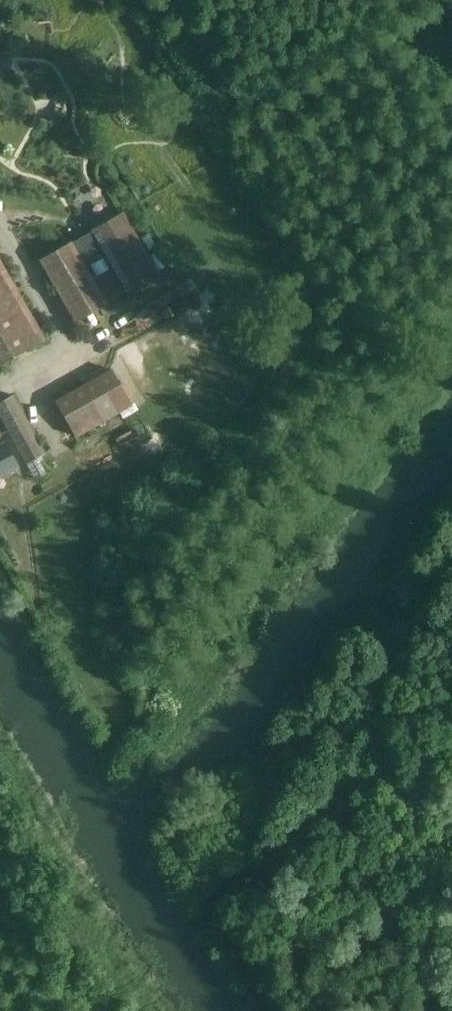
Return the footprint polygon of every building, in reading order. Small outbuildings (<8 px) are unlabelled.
[(71,244),(70,243),(40,260),(74,321),(105,303),(105,302),(126,290),(126,291),(157,273),(122,213),(91,231),(92,232),(71,244)] [(44,339),(0,262),(0,364),(44,339)] [(75,436),(131,404),(111,369),(55,401),(55,402),(46,408),(61,435),(71,430),(75,436)] [(13,394),(0,401),(0,416),(26,464),(44,454),(13,394)]
